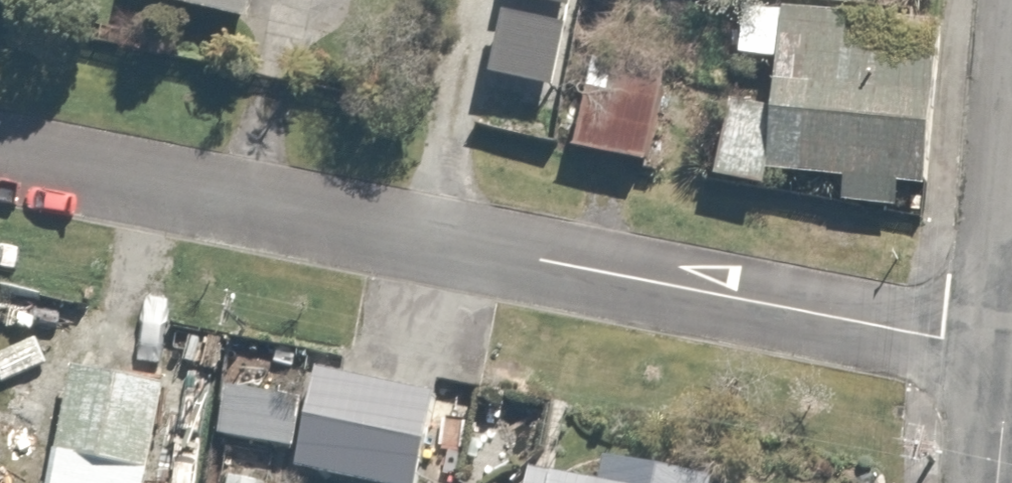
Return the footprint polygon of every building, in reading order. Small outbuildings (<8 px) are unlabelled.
[(256,26),(262,0),(140,0),(256,26)] [(712,188),(763,196),(768,169),(847,182),(842,209),(917,222),(948,35),(743,1),(731,67),(774,74),(769,100),(728,93),(712,188)] [(676,61),(601,41),(571,153),(647,172),(676,61)] [(78,363),(53,482),(155,482),(175,383),(78,363)] [(329,367),(302,474),(338,482),(426,482),(448,398),(329,367)] [(298,399),(233,387),(223,443),(288,455),(298,399)] [(538,463),(533,482),(721,482),(722,477),(621,456),(616,479),(538,463)]
